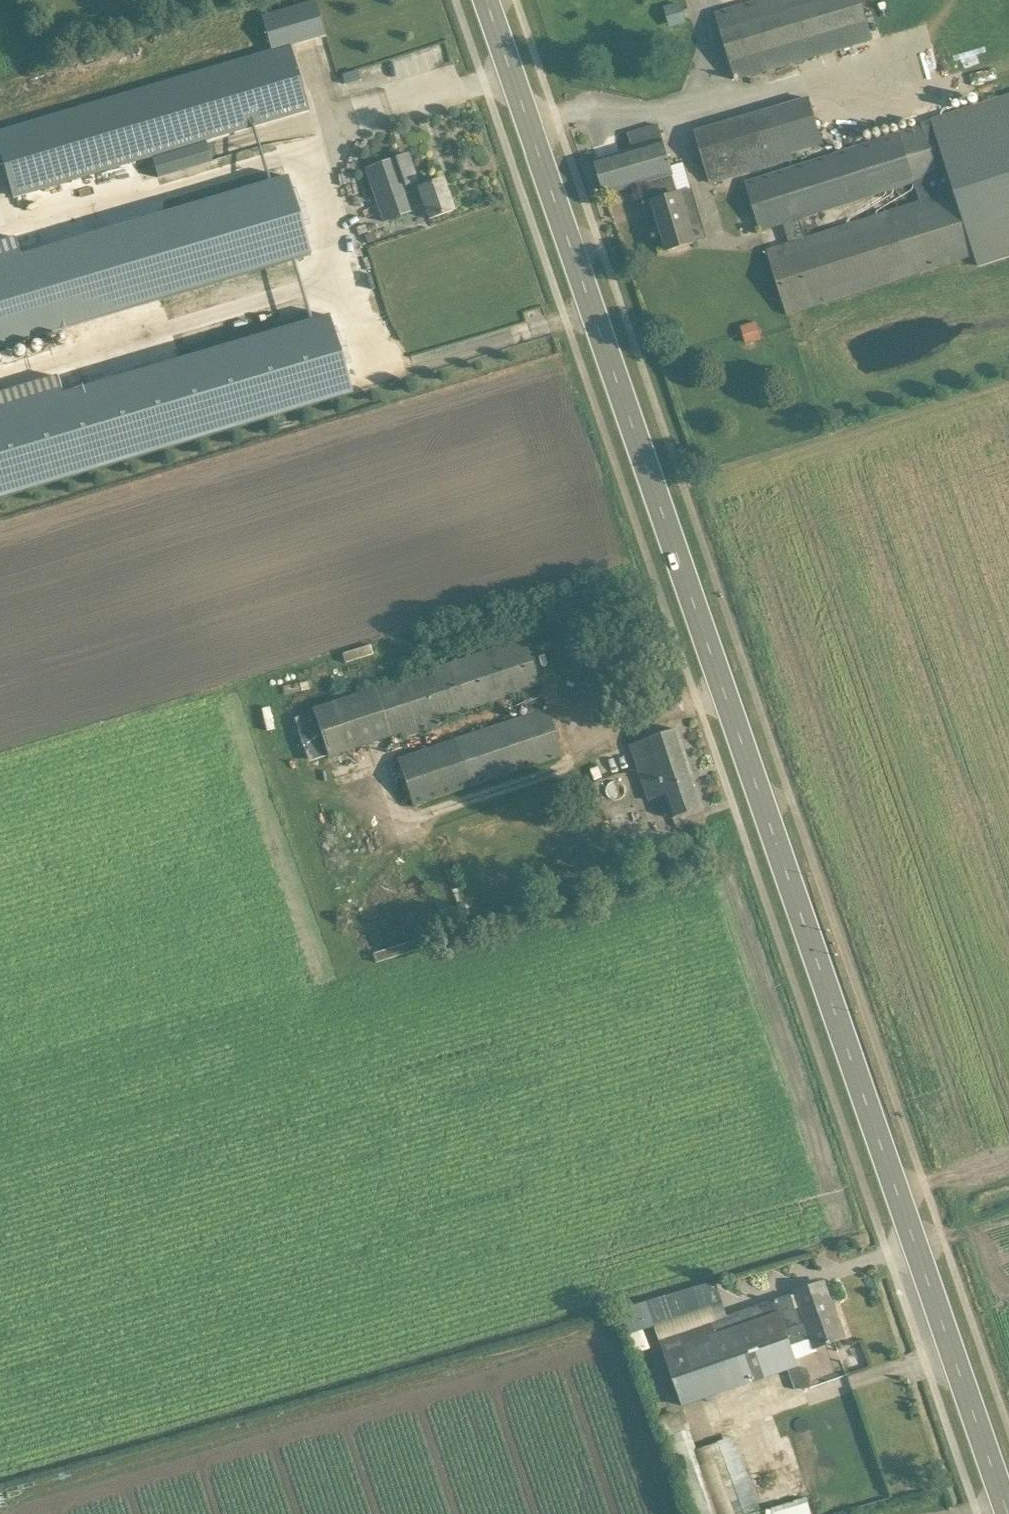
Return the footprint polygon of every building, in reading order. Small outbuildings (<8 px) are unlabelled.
[(874,41),(864,0),(753,0),(717,9),(735,77),(874,41)] [(153,157),(158,176),(210,160),(205,142),(308,111),(289,46),(325,36),(315,1),(261,17),(271,50),(0,131),(0,157),(12,199),(153,157)] [(665,7),(671,27),(687,22),(681,2),(665,7)] [(778,109),(697,133),(710,185),(793,160),(791,154),(778,109)] [(598,160),(595,161),(605,195),(650,182),(655,201),(654,201),(655,204),(658,216),(655,217),(659,228),(662,227),(669,251),(695,243),(690,228),(698,226),(701,223),(701,220),(692,190),(679,194),(673,175),(674,175),(659,125),(628,134),(633,149),(598,160)] [(407,153),(364,168),(383,221),(409,212),(409,209),(424,204),(429,219),(453,210),(442,179),(419,187),(407,153)] [(12,344),(157,301),(162,300),(275,266),(296,260),(310,255),(310,254),(300,222),(295,204),(287,176),(135,222),(62,243),(35,251),(20,256),(14,237),(0,241),(0,348),(12,344)] [(53,483),(198,440),(316,405),(352,394),(342,361),(336,343),(328,315),(313,320),(180,360),(177,361),(104,382),(77,390),(61,395),(56,376),(22,386),(0,393),(0,499),(53,483)] [(758,321),(741,326),(746,343),(763,338),(758,321)] [(562,756),(546,709),(538,686),(539,685),(522,636),(375,688),(390,737),(398,734),(401,740),(430,730),(431,733),(442,729),(439,721),(520,692),(528,715),(397,759),(413,807),(562,756)] [(666,795),(667,799),(675,820),(705,808),(678,729),(629,747),(649,801),(666,795)] [(813,1339),(816,1347),(827,1343),(828,1344),(832,1343),(831,1341),(842,1337),(824,1283),(797,1292),(663,1340),(685,1405),(800,1366),(793,1346),(813,1339)] [(621,1308),(630,1336),(655,1326),(706,1309),(697,1286),(621,1308)] [(758,1504),(729,1416),(711,1422),(717,1442),(694,1450),(707,1490),(695,1494),(702,1513),(727,1513),(758,1504)] [(809,1500),(743,1513),(812,1513),(809,1500)]
